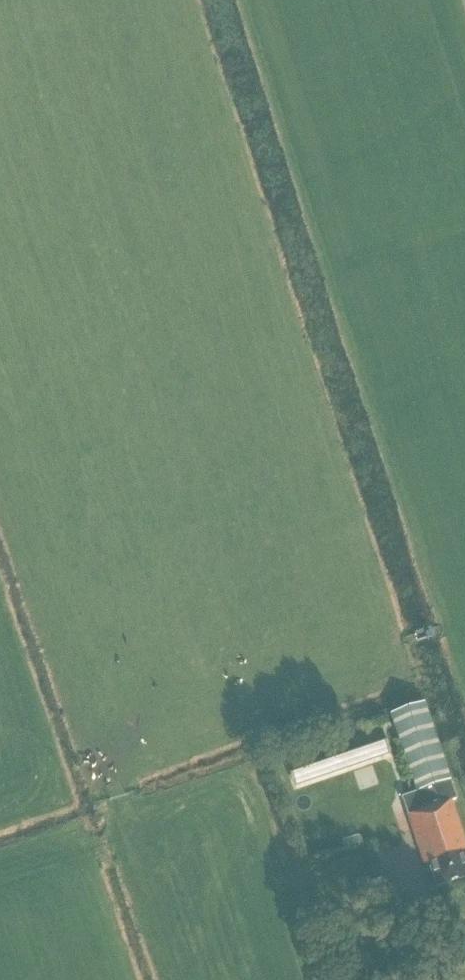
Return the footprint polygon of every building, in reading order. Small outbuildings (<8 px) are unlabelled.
[(464,878),(464,842),(451,801),(457,799),(424,704),(389,714),(416,792),(401,798),(427,871),(431,870),(437,887),(464,878)] [(381,730),(325,750),(331,769),(388,749),(381,730)]
